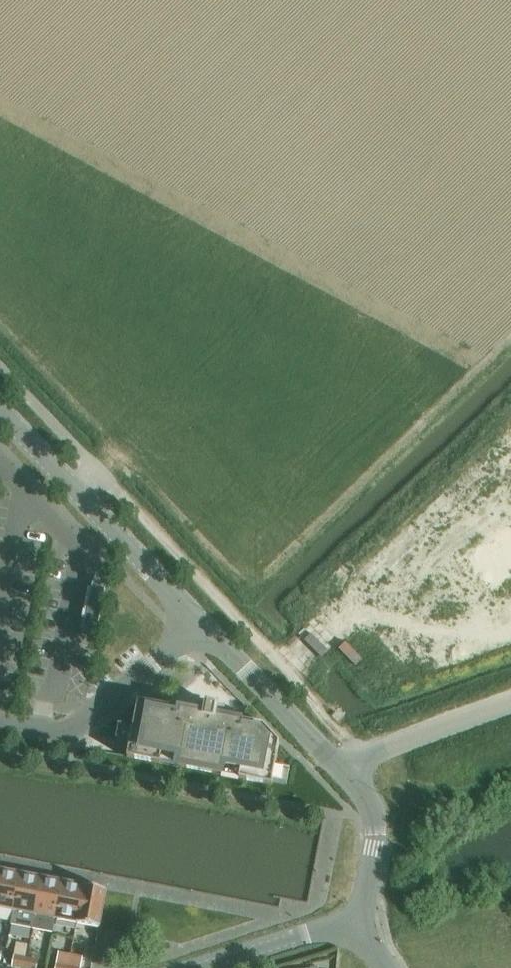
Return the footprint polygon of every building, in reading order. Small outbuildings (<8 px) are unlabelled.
[(133,727),(127,757),(127,758),(160,764),(178,768),(178,767),(221,775),(221,776),(239,779),(272,786),(278,754),(280,743),(264,726),(241,721),(244,705),(206,666),(163,707),(138,702),(133,727)] [(20,874),(0,870),(0,908),(13,911),(20,874)] [(13,911),(11,925),(32,929),(35,915),(42,878),(20,874),(13,911)] [(35,915),(32,929),(52,933),(55,919),(56,919),(63,882),(42,878),(35,915)] [(77,923),(84,886),(63,882),(56,919),(77,923)] [(99,927),(101,916),(106,890),(84,886),(77,923),(99,927)] [(26,958),(14,956),(12,966),(21,967),(24,967),(26,958)] [(69,967),(81,967),(83,959),(71,957),(69,967)] [(24,967),(37,967),(38,961),(26,958),(24,967)]
